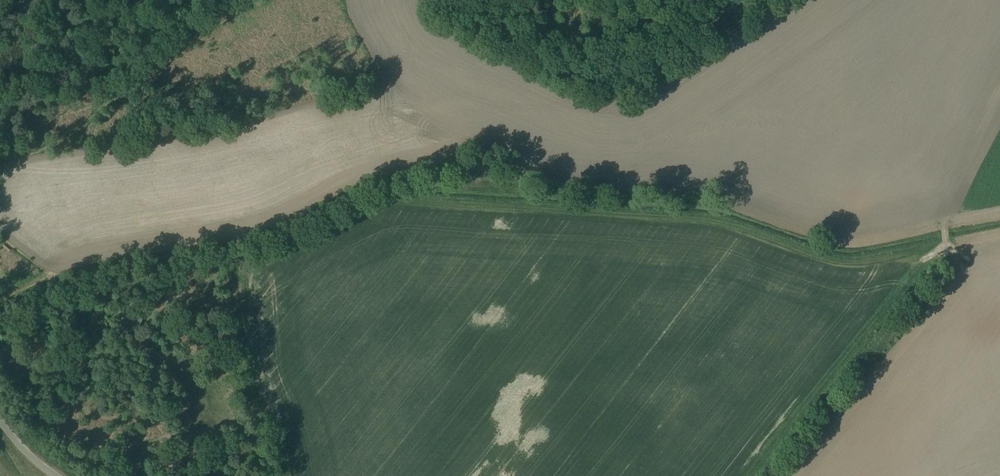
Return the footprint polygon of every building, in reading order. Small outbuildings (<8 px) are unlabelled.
[(120,315),(116,324),(127,329),(131,320),(120,315)]
